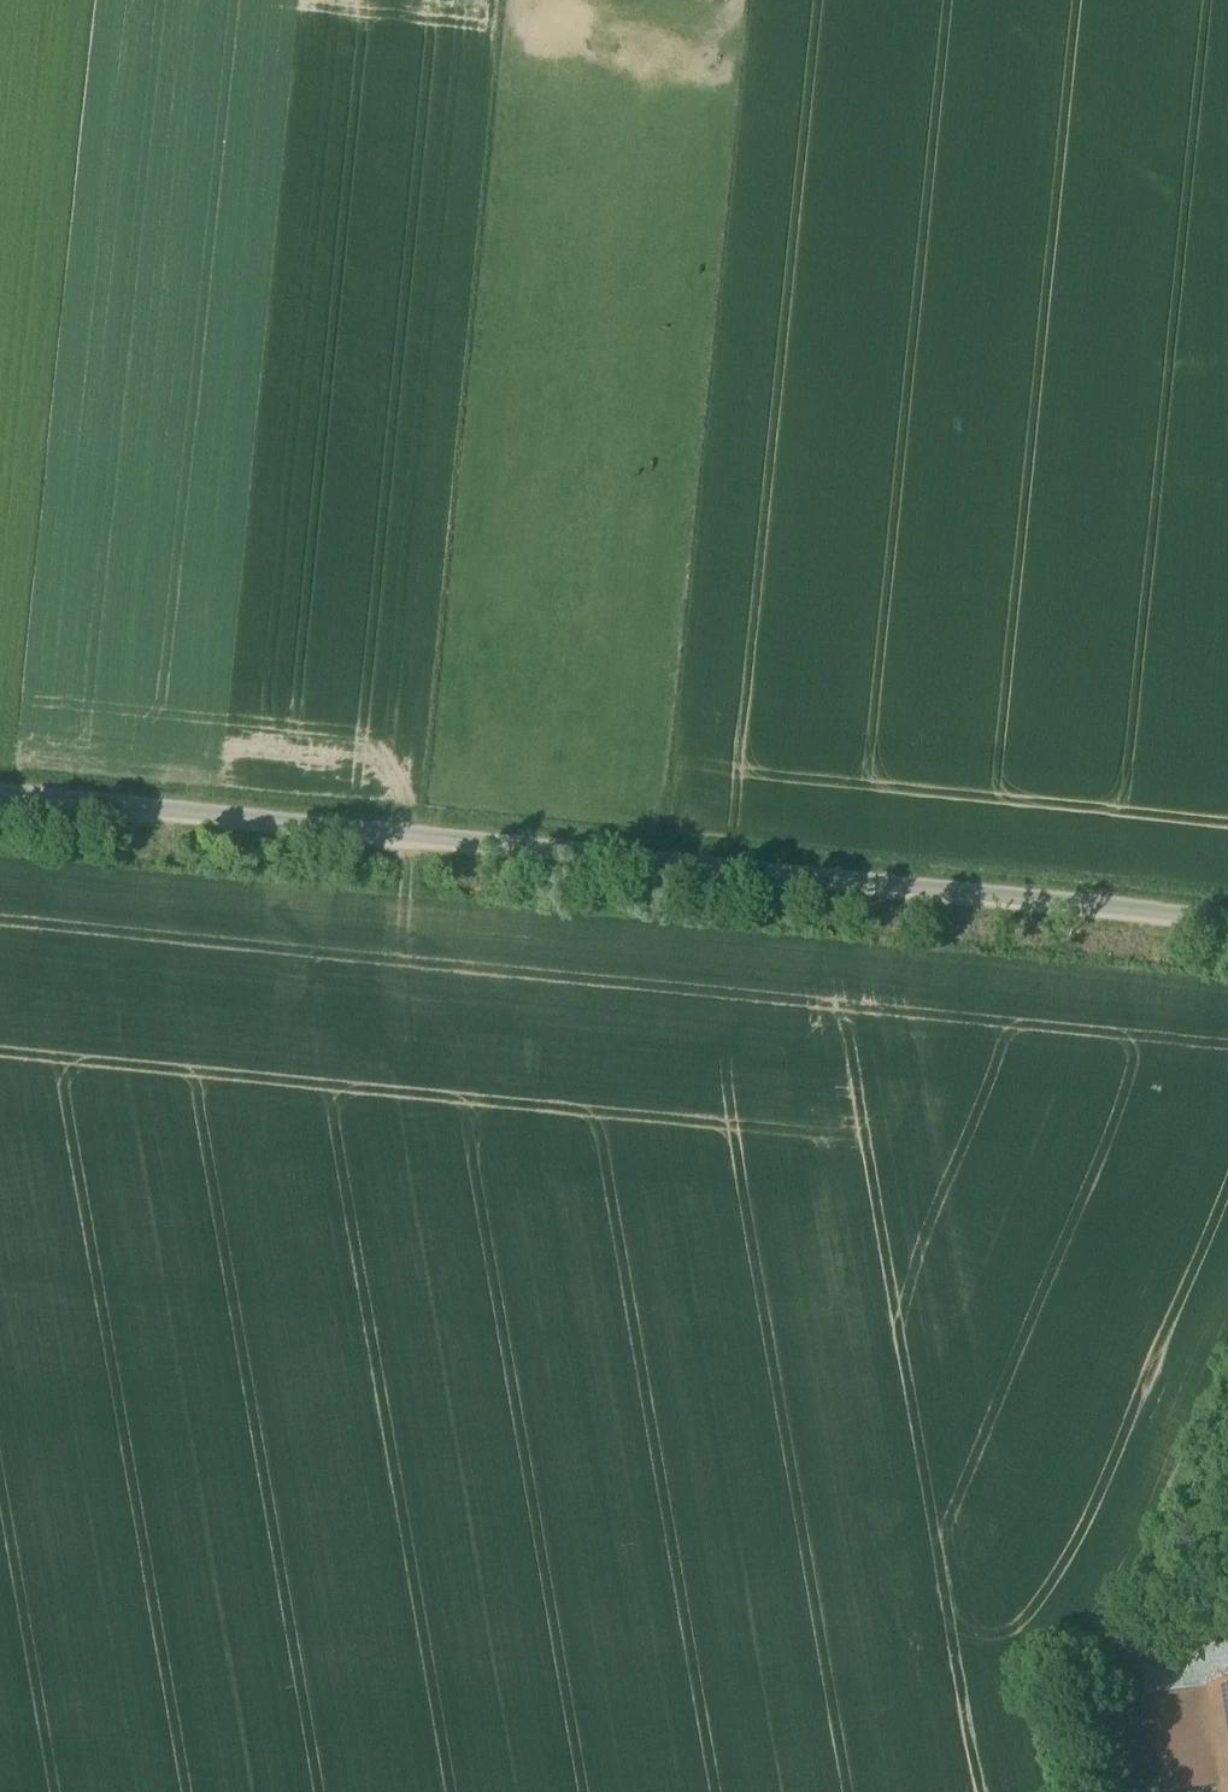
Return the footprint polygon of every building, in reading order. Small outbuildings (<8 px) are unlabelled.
[(1203,1678),(1220,1791),(1227,1791),(1227,1674),(1203,1678)]
